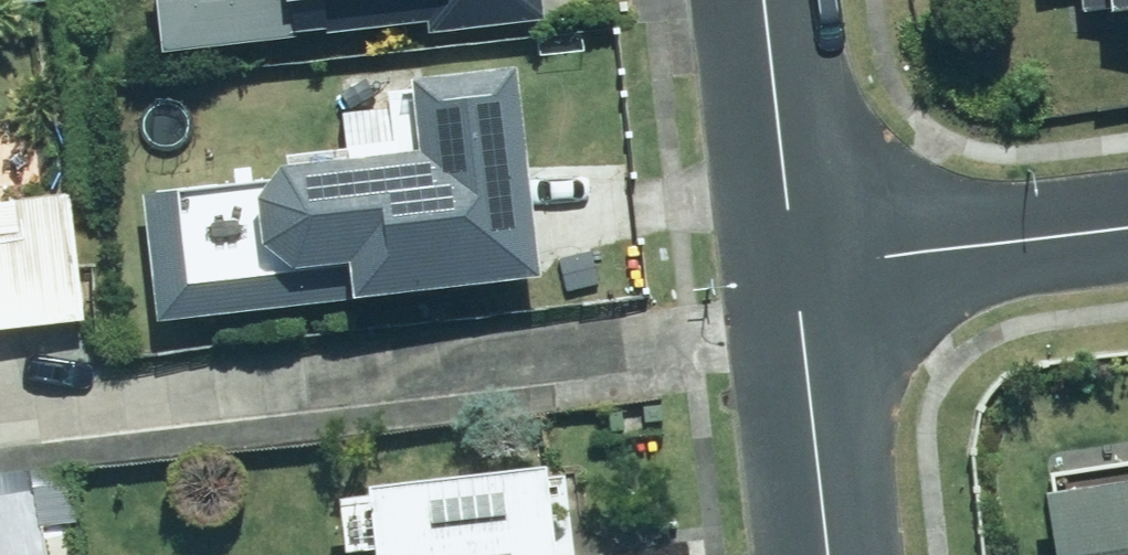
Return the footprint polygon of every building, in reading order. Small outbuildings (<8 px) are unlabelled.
[(140,55),(544,21),(542,0),(135,0),(140,55)] [(505,70),(375,83),(382,158),(261,170),(262,182),(132,194),(145,324),(526,287),(505,70)] [(82,327),(68,192),(0,199),(0,335),(82,327)] [(0,477),(0,554),(39,554),(33,474),(0,477)] [(525,487),(523,476),(322,497),(328,554),(567,554),(560,483),(525,487)] [(1028,497),(1037,554),(1127,554),(1127,482),(1028,497)]
